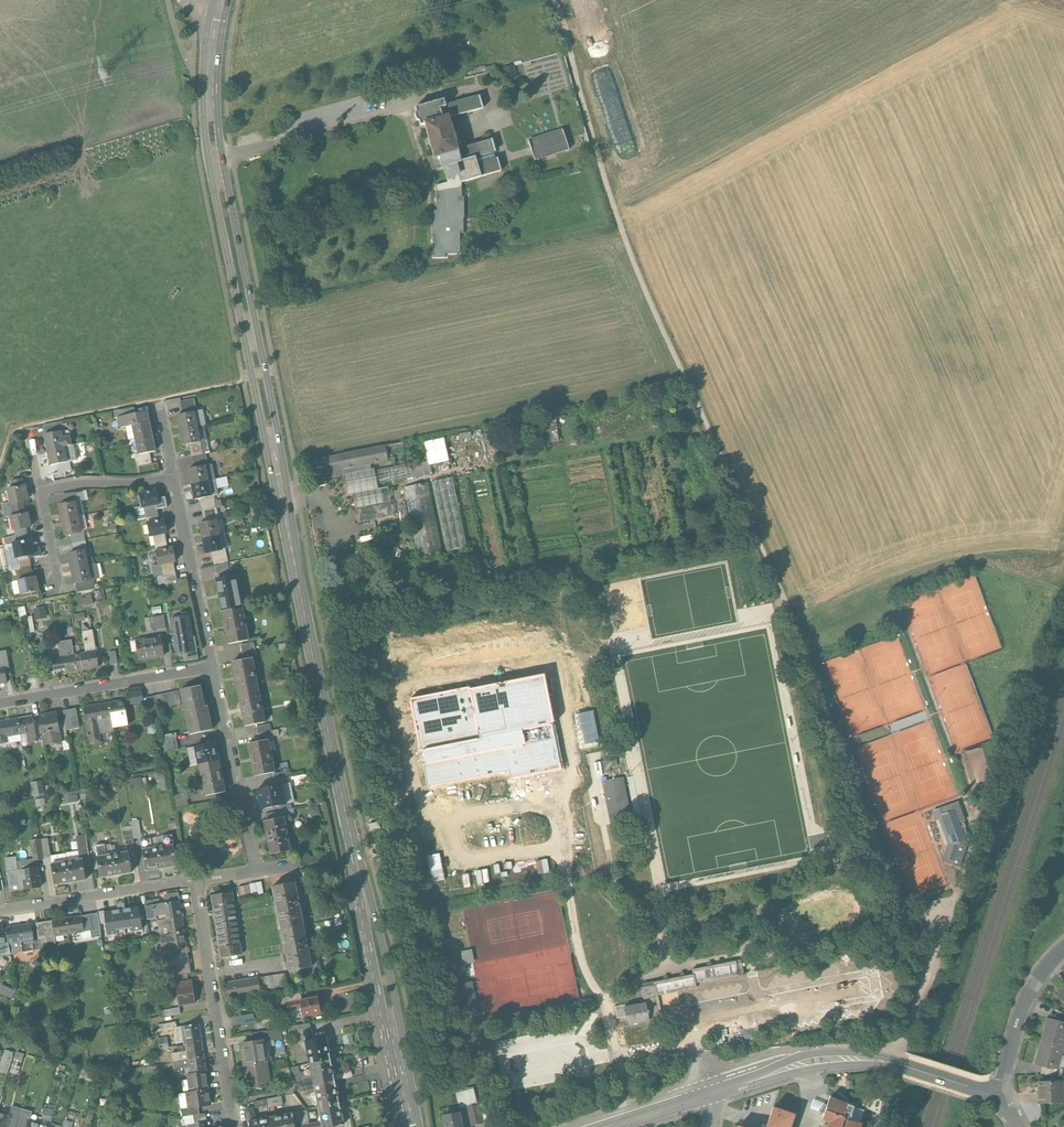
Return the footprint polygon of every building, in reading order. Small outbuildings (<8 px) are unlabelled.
[(446,99),(415,107),(417,111),(414,114),(415,120),(419,121),(421,126),(425,125),(433,154),(428,156),(432,170),(444,167),(447,181),(454,179),(454,176),(458,175),(460,182),(501,171),(497,158),(480,162),(478,156),(496,152),(492,138),(459,147),(450,116),(484,107),(480,94),(447,103),(446,99)] [(563,130),(529,141),(536,160),(570,149),(563,130)] [(194,400),(181,402),(181,403),(184,415),(191,413),(190,408),(195,407),(193,400),(194,400)] [(131,408),(114,412),(115,419),(118,418),(132,415),(131,408)] [(132,415),(118,418),(121,428),(133,426),(136,440),(152,437),(150,431),(148,423),(149,423),(146,412),(132,415)] [(184,415),(178,416),(178,417),(180,425),(179,425),(181,431),(196,428),(196,427),(193,413),(191,413),(184,415)] [(542,443),(557,442),(556,416),(542,417),(542,443)] [(61,422),(49,425),(51,434),(63,432),(61,422)] [(196,428),(181,431),(182,437),(184,445),(184,446),(190,445),(200,443),(199,442),(196,428)] [(51,434),(45,436),(47,444),(47,445),(48,451),(71,446),(69,437),(71,434),(68,432),(68,431),(63,432),(51,434)] [(496,431),(483,434),(485,444),(498,441),(496,431)] [(136,440),(139,454),(139,455),(148,453),(155,452),(155,451),(154,451),(153,443),(152,437),(136,440)] [(429,461),(431,473),(450,470),(444,438),(425,442),(429,461)] [(200,443),(190,445),(192,457),(206,454),(204,441),(199,442),(200,443)] [(344,476),(372,471),(371,464),(393,459),(392,454),(405,452),(403,442),(322,459),(326,480),(344,476)] [(71,446),(48,451),(49,457),(51,465),(51,466),(57,464),(67,462),(69,462),(76,461),(73,446),(71,446)] [(148,453),(139,455),(139,454),(136,455),(138,466),(150,463),(148,453)] [(206,454),(192,457),(195,469),(204,467),(205,467),(209,466),(206,454)] [(412,464),(414,477),(431,473),(429,461),(412,464)] [(67,462),(57,464),(59,474),(71,471),(69,462),(67,462)] [(375,470),(378,484),(414,477),(412,464),(411,463),(376,470),(375,470)] [(195,469),(189,470),(191,479),(192,485),(207,482),(204,467),(205,467),(204,467),(195,469)] [(372,471),(344,476),(348,494),(350,494),(353,493),(379,488),(378,484),(375,470),(372,471)] [(466,546),(452,478),(433,482),(447,550),(466,546)] [(21,481),(10,483),(12,489),(23,487),(21,481)] [(207,482),(192,485),(193,491),(195,499),(195,500),(201,498),(211,497),(211,496),(210,496),(207,482)] [(429,483),(404,488),(418,558),(443,553),(429,483)] [(351,495),(353,496),(355,508),(391,501),(388,486),(379,488),(353,493),(350,494),(351,495)] [(12,489),(7,490),(8,491),(11,503),(10,503),(10,504),(23,501),(28,500),(26,494),(25,487),(23,487),(12,489)] [(158,499),(156,491),(139,494),(141,507),(134,509),(137,521),(147,519),(146,513),(157,511),(157,510),(167,508),(165,497),(158,499)] [(75,493),(64,495),(66,504),(75,502),(75,503),(77,502),(75,493)] [(211,496),(211,497),(201,498),(204,511),(218,508),(215,495),(211,496)] [(23,501),(11,504),(14,516),(25,514),(23,501)] [(391,501),(355,508),(358,522),(394,515),(391,501)] [(66,504),(59,506),(60,506),(61,514),(62,520),(78,517),(75,503),(75,502),(66,504)] [(218,508),(204,511),(206,523),(216,521),(220,520),(218,508)] [(157,511),(146,513),(147,519),(158,516),(157,511)] [(14,516),(10,517),(10,518),(11,518),(13,530),(13,531),(26,528),(31,527),(29,521),(27,514),(28,514),(25,514),(14,516)] [(78,517),(62,520),(63,527),(64,527),(65,535),(71,534),(81,532),(80,532),(78,517)] [(148,523),(147,523),(150,537),(164,534),(167,533),(164,520),(159,521),(148,523)] [(206,523),(200,524),(200,525),(200,524),(202,533),(203,539),(219,536),(216,521),(206,523)] [(26,528),(14,531),(17,543),(28,541),(26,528)] [(81,532),(71,534),(73,544),(85,541),(83,531),(81,532)] [(164,534),(153,536),(155,547),(167,545),(164,534)] [(219,536),(203,539),(204,545),(205,545),(206,553),(206,554),(212,553),(222,551),(222,550),(219,536)] [(17,543),(13,544),(13,545),(14,545),(16,557),(16,558),(28,555),(33,554),(32,548),(30,541),(31,541),(28,541),(17,543)] [(85,541),(73,544),(75,553),(85,551),(85,552),(87,551),(85,541)] [(156,552),(159,565),(173,563),(175,562),(173,549),(167,550),(156,552)] [(222,551),(212,553),(215,565),(227,562),(225,549),(222,550),(222,551)] [(75,553),(69,554),(69,555),(71,563),(72,569),(87,566),(85,552),(85,551),(75,553)] [(28,555),(17,558),(19,569),(31,567),(28,555)] [(173,563),(161,565),(164,576),(175,574),(173,563)] [(87,566),(72,569),(73,575),(74,575),(75,584),(76,584),(91,581),(91,580),(93,580),(98,579),(95,564),(87,566)] [(215,565),(216,577),(230,576),(229,564),(215,565)] [(31,567),(19,569),(22,580),(33,578),(31,567)] [(33,578),(22,580),(19,569),(11,571),(14,582),(18,581),(18,582),(19,581),(21,594),(21,595),(38,591),(36,583),(37,583),(36,577),(33,578)] [(236,576),(216,580),(223,612),(242,608),(236,576)] [(91,581),(76,584),(78,593),(95,590),(93,580),(91,580),(91,581)] [(92,595),(82,595),(82,604),(92,604),(92,595)] [(36,620),(47,616),(44,606),(32,610),(36,620)] [(242,608),(223,612),(229,644),(249,641),(242,608)] [(164,616),(149,618),(151,630),(166,628),(164,616)] [(180,622),(168,624),(170,633),(173,633),(172,632),(181,630),(180,622)] [(181,630),(172,632),(173,633),(176,654),(194,651),(190,629),(181,630)] [(92,630),(82,632),(86,653),(80,654),(83,670),(98,668),(92,630)] [(161,637),(136,641),(139,660),(164,656),(161,637)] [(71,641),(58,644),(60,657),(52,659),(55,675),(83,670),(80,654),(74,655),(71,641)] [(253,643),(240,645),(242,651),(254,649),(253,643)] [(254,649),(242,651),(243,657),(256,654),(254,649)] [(0,653),(0,684),(7,683),(6,676),(10,675),(7,652),(0,653)] [(115,652),(108,653),(110,666),(117,664),(115,652)] [(252,658),(232,662),(239,694),(258,691),(252,658)] [(35,660),(26,662),(29,679),(38,678),(35,660)] [(46,671),(37,672),(39,684),(48,682),(46,671)] [(544,677),(409,701),(427,790),(508,772),(509,778),(560,768),(544,677)] [(200,686),(181,690),(190,735),(212,730),(207,707),(204,707),(200,686)] [(142,691),(129,693),(131,704),(148,701),(147,698),(143,698),(142,691)] [(258,691),(239,694),(245,727),(265,723),(258,691)] [(178,692),(155,696),(157,709),(181,705),(178,692)] [(155,696),(147,698),(148,701),(151,717),(158,716),(157,709),(155,696)] [(124,701),(109,704),(113,727),(128,725),(124,701)] [(109,704),(84,708),(91,745),(101,743),(100,734),(114,732),(113,727),(109,704)] [(76,709),(63,711),(67,731),(79,729),(76,709)] [(57,712),(39,715),(45,746),(62,743),(62,742),(58,722),(57,712)] [(33,717),(18,719),(21,735),(27,734),(28,743),(37,741),(33,717)] [(2,722),(2,723),(0,723),(0,744),(7,743),(7,737),(21,735),(18,719),(2,722)] [(65,721),(58,722),(62,742),(68,741),(65,721)] [(269,724),(257,727),(258,733),(271,730),(269,724)] [(271,730),(258,733),(259,739),(272,736),(271,731),(271,730)] [(165,751),(178,749),(176,733),(162,734),(165,751)] [(268,740),(249,744),(255,777),(275,772),(268,740)] [(214,743),(195,747),(199,765),(218,761),(214,743)] [(981,763),(982,752),(970,752),(970,762),(981,763)] [(218,761),(199,765),(206,797),(225,793),(218,761)] [(621,775),(600,779),(607,812),(628,808),(621,775)] [(282,784),(257,790),(261,810),(286,804),(282,784)] [(948,844),(943,862),(961,867),(967,839),(960,823),(965,821),(959,802),(932,811),(945,846),(948,844)] [(284,818),(264,822),(271,855),(291,851),(284,818)] [(172,835),(163,837),(164,847),(158,848),(162,868),(177,866),(177,865),(175,852),(172,835)] [(86,836),(76,837),(80,857),(89,855),(86,836)] [(48,839),(40,840),(43,859),(51,858),(48,839)] [(158,848),(143,851),(146,871),(162,868),(158,848)] [(181,851),(175,852),(177,865),(184,864),(181,851)] [(128,853),(113,855),(116,876),(132,873),(128,853)] [(113,855),(97,858),(100,878),(116,876),(113,855)] [(16,857),(5,859),(7,872),(18,871),(16,857)] [(83,860),(67,862),(70,883),(86,880),(83,860)] [(67,862),(51,865),(55,885),(70,883),(67,862)] [(18,871),(7,872),(11,892),(41,887),(38,868),(18,871)] [(295,883),(273,887),(289,972),(312,967),(295,883)] [(252,896),(258,894),(256,884),(249,885),(252,896)] [(231,893),(212,896),(222,959),(242,956),(231,893)] [(179,901),(164,904),(166,917),(166,920),(182,918),(179,901)] [(164,904),(153,906),(155,919),(158,918),(166,917),(164,904)] [(118,911),(104,912),(106,924),(108,935),(142,930),(140,918),(145,918),(143,909),(139,910),(139,907),(125,909),(125,906),(117,907),(118,911)] [(331,909),(325,910),(329,931),(335,930),(331,909)] [(97,912),(97,914),(99,925),(106,924),(104,912),(104,911),(97,912)] [(97,914),(89,915),(91,931),(92,938),(101,936),(99,925),(97,914)] [(89,915),(67,919),(69,934),(91,931),(89,915)] [(182,918),(166,920),(166,917),(158,918),(160,930),(161,936),(184,932),(182,918)] [(67,919),(43,923),(45,938),(47,946),(56,944),(55,936),(69,934),(67,919)] [(43,923),(37,923),(37,927),(39,939),(45,938),(43,923)] [(30,924),(6,928),(10,954),(10,955),(16,954),(15,951),(22,950),(22,953),(34,951),(30,928),(31,928),(30,924)] [(31,928),(30,928),(34,951),(41,950),(39,939),(37,927),(31,928)] [(0,929),(0,955),(10,954),(6,928),(0,929)] [(161,936),(160,936),(164,959),(188,955),(184,932),(161,936)] [(463,962),(473,961),(471,949),(462,950),(463,962)] [(737,961),(694,969),(695,974),(656,982),(656,985),(642,987),(644,998),(646,998),(647,1003),(648,1003),(651,1021),(668,1017),(666,1009),(662,1010),(659,995),(698,988),(697,982),(740,974),(737,961)] [(189,967),(167,971),(168,977),(191,973),(189,967)] [(285,974),(272,976),(274,989),(287,987),(285,974)] [(258,978),(261,993),(268,992),(265,977),(258,978)] [(258,978),(226,984),(229,999),(261,993),(258,978)] [(192,981),(176,983),(180,1006),(196,1003),(192,981)] [(9,996),(12,988),(0,983),(0,992),(9,996)] [(471,983),(458,985),(465,1016),(478,1013),(471,983)] [(318,997),(300,1001),(302,1008),(304,1018),(322,1014),(318,997)] [(287,1004),(288,1011),(302,1008),(300,1001),(287,1004)] [(627,1007),(625,1007),(627,1017),(630,1016),(632,1024),(651,1021),(648,1003),(647,1003),(627,1007)] [(626,1005),(616,1007),(618,1019),(627,1017),(625,1007),(627,1007),(626,1005)] [(181,1014),(180,1008),(162,1011),(164,1017),(181,1014)] [(234,1014),(235,1024),(253,1022),(252,1012),(234,1014)] [(1047,1018),(1041,1041),(1063,1048),(1063,1023),(1059,1021),(1047,1018)] [(176,1022),(163,1024),(164,1031),(177,1029),(176,1022)] [(199,1024),(181,1027),(184,1045),(186,1045),(202,1042),(199,1024)] [(311,1030),(304,1032),(306,1041),(313,1040),(311,1030)] [(266,1032),(252,1034),(254,1042),(263,1041),(263,1042),(268,1041),(266,1032)] [(353,1042),(352,1034),(344,1035),(345,1043),(353,1042)] [(313,1040),(306,1041),(310,1064),(331,1059),(326,1037),(313,1040)] [(254,1042),(241,1044),(245,1066),(266,1063),(263,1042),(263,1041),(254,1042)] [(1041,1041),(1034,1065),(1046,1068),(1050,1069),(1058,1069),(1063,1048),(1041,1041)] [(202,1042),(186,1045),(188,1059),(204,1057),(202,1042)] [(13,1051),(4,1048),(0,1064),(0,1069),(8,1071),(13,1051)] [(18,1075),(26,1053),(16,1050),(9,1072),(18,1075)] [(188,1059),(173,1062),(174,1069),(189,1067),(190,1074),(206,1071),(204,1057),(188,1059)] [(331,1059),(310,1064),(313,1079),(314,1085),(335,1081),(331,1059)] [(266,1063),(245,1066),(248,1090),(270,1086),(266,1063)] [(206,1071),(190,1074),(188,1074),(190,1092),(208,1090),(207,1078),(208,1078),(206,1071)] [(313,1079),(304,1081),(304,1083),(299,1085),(299,1088),(314,1085),(313,1079)] [(335,1081),(314,1085),(316,1091),(319,1107),(339,1103),(335,1081)] [(1062,1083),(1039,1083),(1039,1102),(1059,1102),(1059,1091),(1062,1091),(1062,1083)] [(314,1085),(299,1088),(300,1092),(306,1091),(306,1093),(316,1091),(314,1085)] [(460,1107),(477,1102),(473,1087),(455,1092),(460,1107)] [(190,1092),(186,1093),(189,1108),(189,1109),(198,1107),(211,1105),(208,1090),(190,1092)] [(282,1096),(267,1099),(268,1106),(269,1108),(284,1105),(282,1096)] [(836,1101),(836,1099),(830,1097),(830,1099),(827,1106),(824,1105),(823,1107),(821,1110),(825,1113),(822,1120),(830,1122),(829,1126),(860,1126),(861,1123),(850,1121),(852,1116),(851,1116),(854,1107),(848,1105),(836,1101)] [(267,1099),(254,1102),(255,1108),(268,1106),(267,1099)] [(319,1107),(322,1122),(323,1126),(334,1126),(344,1125),(339,1103),(319,1107)] [(477,1105),(468,1108),(473,1126),(482,1124),(477,1105)] [(198,1107),(189,1109),(189,1108),(180,1109),(181,1117),(200,1114),(198,1107)] [(795,1115),(773,1107),(767,1126),(791,1126),(795,1115)] [(253,1109),(246,1110),(248,1122),(255,1121),(253,1109)] [(444,1116),(446,1126),(462,1126),(459,1113),(444,1116)] [(0,1114),(0,1126),(7,1126),(9,1120),(10,1117),(0,1114)] [(271,1118),(272,1126),(295,1126),(293,1114),(271,1118)] [(248,1122),(249,1126),(272,1126),(271,1118),(255,1121),(248,1122)]
